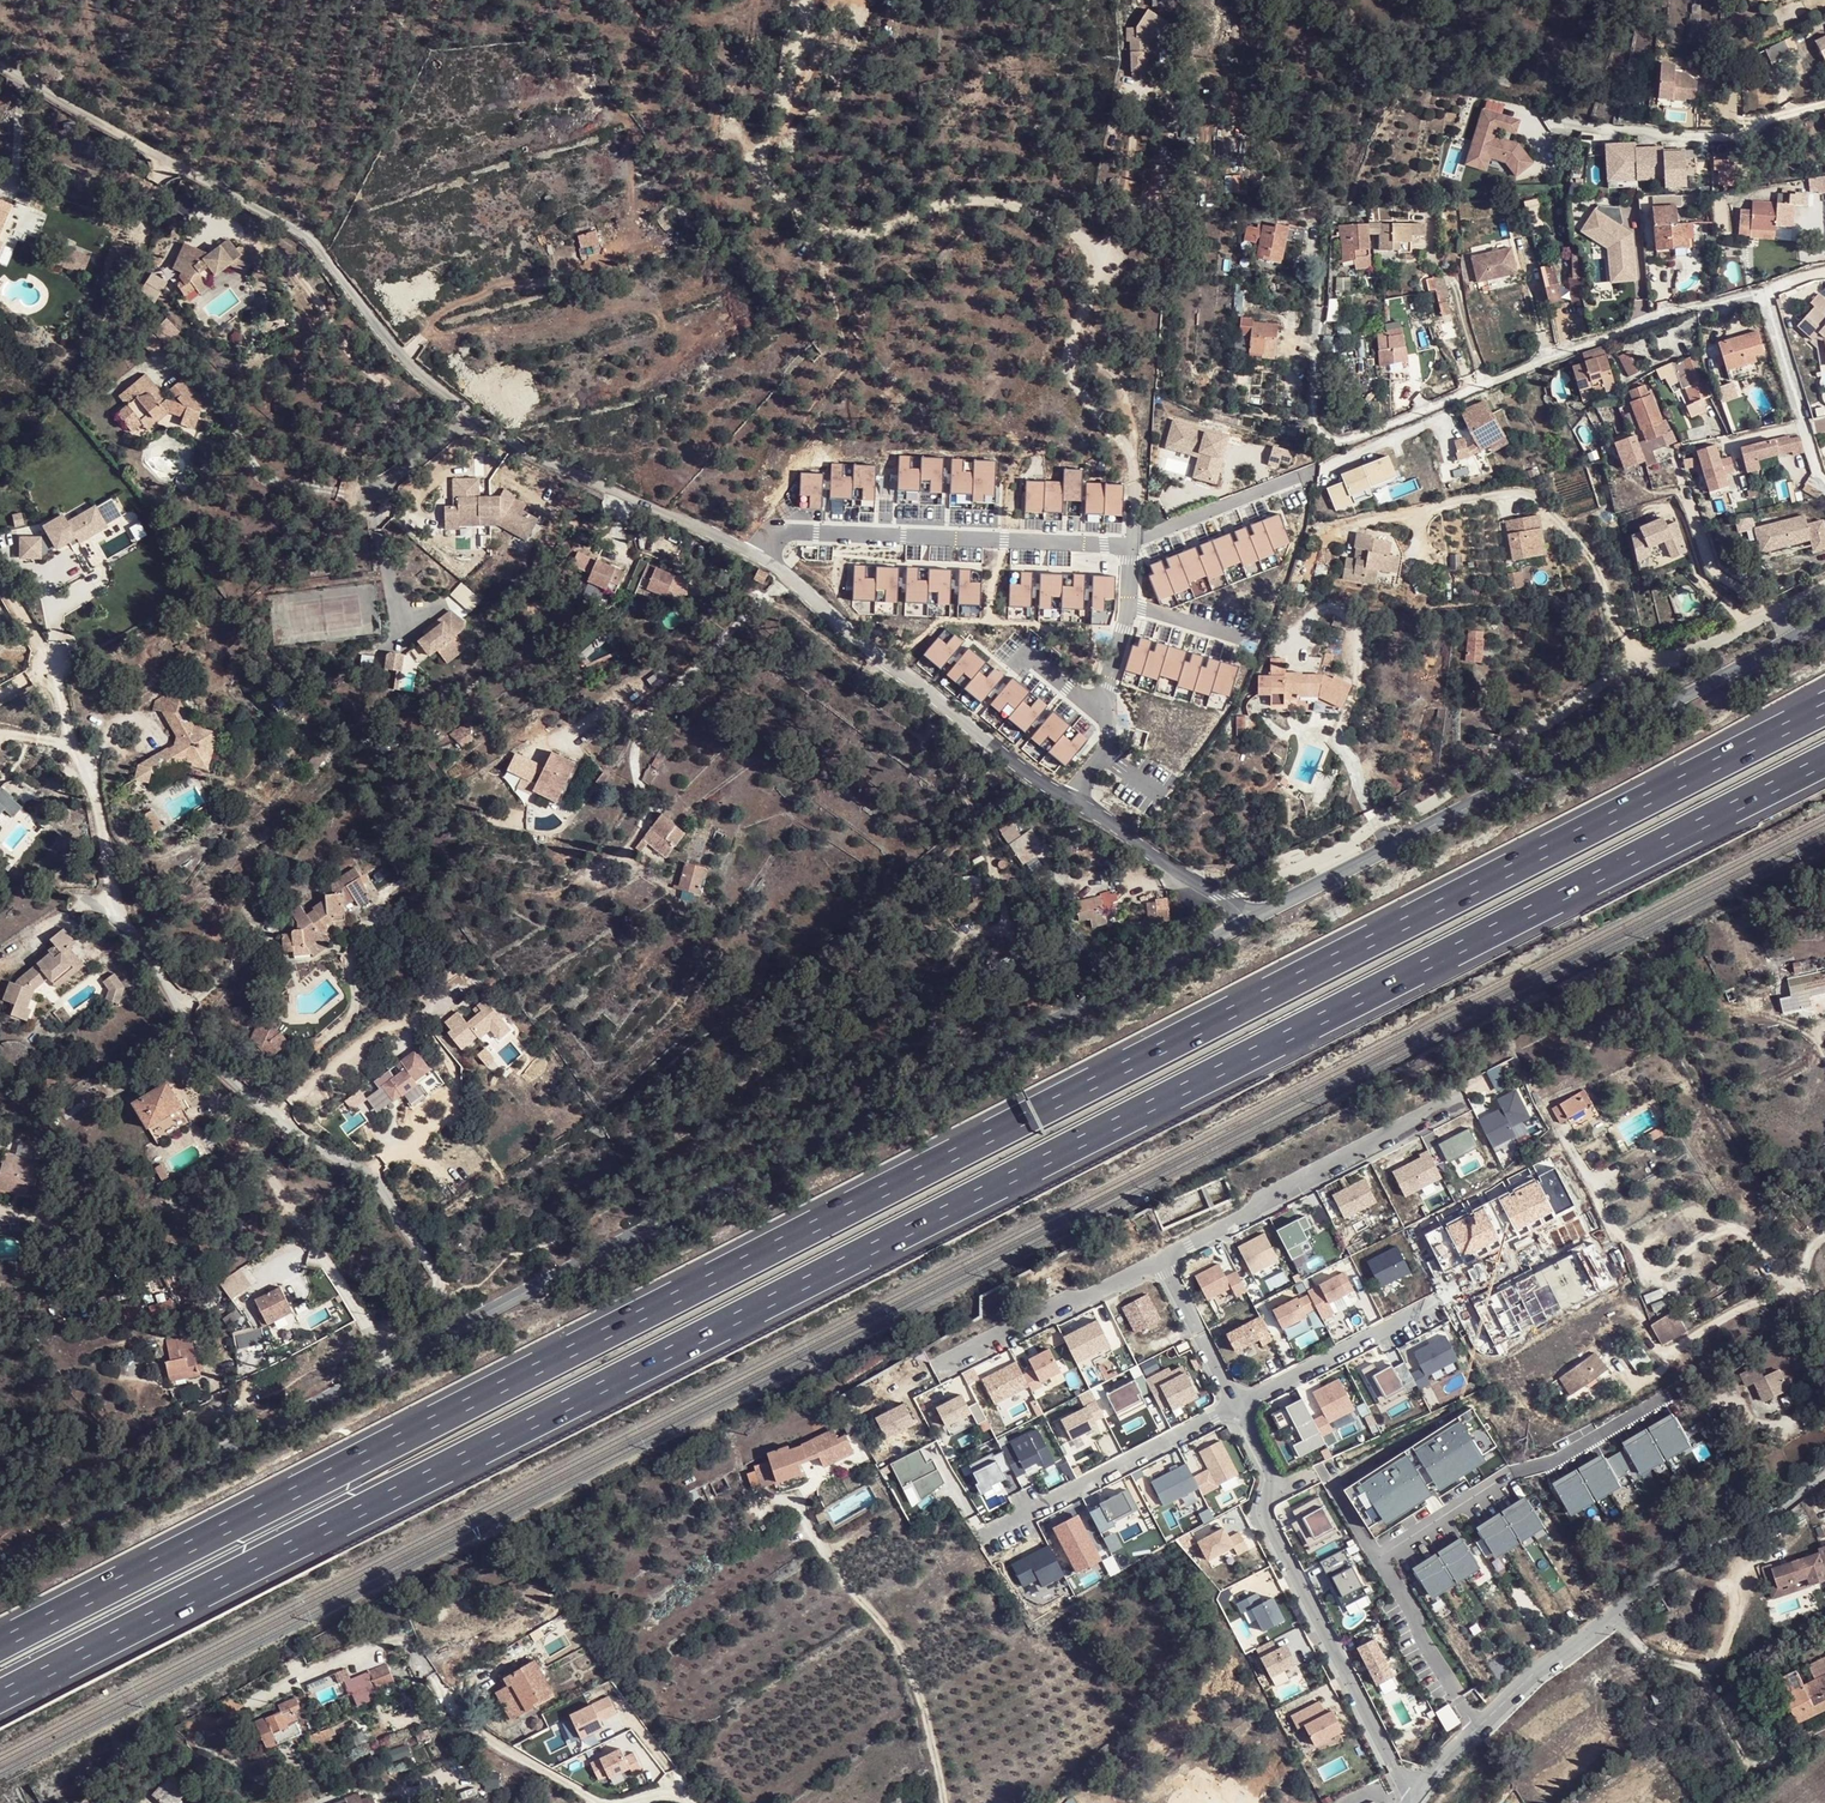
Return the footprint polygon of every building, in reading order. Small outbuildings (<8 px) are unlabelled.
[(1150,18),(1168,17),(1166,0),(1148,0),(1150,18)] [(1136,37),(1127,36),(1126,50),(1130,50),(1129,79),(1137,80),(1137,85),(1136,87),(1153,87),(1154,63),(1150,62),(1149,45),(1161,28),(1146,17),(1136,37)] [(1164,30),(1161,28),(1149,45),(1150,62),(1154,63),(1153,46),(1164,30)] [(1782,39),(1762,48),(1769,61),(1788,51),(1782,39)] [(1818,40),(1814,42),(1820,53),(1824,51),(1818,40)] [(1676,66),(1662,64),(1657,98),(1684,101),(1684,99),(1685,94),(1695,96),(1697,83),(1686,74),(1681,73),(1680,76),(1675,75),(1675,73),(1676,66)] [(1495,138),(1498,128),(1515,134),(1519,122),(1502,116),(1482,110),(1479,122),(1466,164),(1486,170),(1490,157),(1506,162),(1517,175),(1531,163),(1517,145),(1512,143),(1495,138)] [(1624,142),(1601,143),(1604,181),(1660,178),(1658,149),(1658,145),(1625,147),(1624,142)] [(1681,148),(1658,149),(1660,178),(1661,187),(1679,186),(1678,168),(1682,168),(1681,148)] [(1731,158),(1709,159),(1709,174),(1714,175),(1715,183),(1731,183),(1731,158)] [(1813,178),(1816,195),(1824,194),(1824,176),(1813,178)] [(1754,226),(1754,228),(1777,228),(1777,225),(1792,225),(1794,205),(1804,206),(1803,189),(1794,189),(1793,193),(1784,193),(1784,203),(1754,202),(1754,226)] [(1582,224),(1584,235),(1588,237),(1605,247),(1611,251),(1614,281),(1634,278),(1630,239),(1619,233),(1620,231),(1616,228),(1620,222),(1616,206),(1594,205),(1582,224)] [(8,208),(4,206),(0,216),(0,228),(8,208)] [(1657,250),(1673,249),(1687,248),(1687,235),(1692,235),(1691,223),(1676,225),(1675,208),(1655,208),(1657,250)] [(1754,211),(1742,210),(1742,226),(1754,226),(1754,211)] [(30,222),(13,214),(5,232),(22,240),(30,222)] [(1280,225),(1271,222),(1262,255),(1286,262),(1292,240),(1310,244),(1314,230),(1282,222),(1280,225)] [(1367,236),(1369,223),(1344,222),(1344,249),(1356,249),(1366,250),(1367,236)] [(1369,223),(1367,236),(1371,236),(1376,236),(1377,249),(1390,250),(1391,240),(1397,251),(1409,251),(1411,237),(1424,238),(1425,225),(1369,223)] [(1777,239),(1777,228),(1754,228),(1754,239),(1777,239)] [(592,229),(574,235),(578,248),(596,242),(592,229)] [(213,259),(208,256),(185,244),(173,270),(181,273),(182,280),(186,286),(192,283),(195,289),(201,297),(211,288),(206,282),(228,265),(248,274),(254,261),(244,253),(241,248),(236,253),(227,241),(215,251),(218,255),(213,259)] [(58,258),(56,264),(81,275),(89,258),(63,246),(58,258)] [(1611,251),(1605,247),(1609,281),(1614,281),(1611,251)] [(1366,250),(1356,249),(1356,268),(1364,269),(1365,264),(1366,250)] [(1510,249),(1470,258),(1475,283),(1515,275),(1510,249)] [(215,251),(208,256),(213,259),(218,255),(215,251)] [(1582,277),(1582,254),(1578,254),(1570,253),(1570,279),(1566,280),(1570,302),(1580,299),(1578,291),(1578,277),(1582,277)] [(48,260),(56,264),(58,258),(51,254),(48,260)] [(1552,266),(1541,268),(1548,302),(1559,300),(1552,266)] [(1426,279),(1428,290),(1447,288),(1446,279),(1440,279),(1439,270),(1430,270),(1430,279),(1426,279)] [(183,299),(195,289),(192,283),(186,286),(182,280),(174,286),(183,299)] [(1797,326),(1812,341),(1817,335),(1820,333),(1824,338),(1824,315),(1824,301),(1819,295),(1810,303),(1815,308),(1797,326)] [(1249,320),(1236,318),(1236,335),(1247,337),(1246,352),(1259,353),(1260,358),(1272,359),(1274,325),(1249,323),(1249,320)] [(1384,334),(1373,336),(1379,365),(1406,359),(1399,321),(1383,324),(1384,334)] [(168,323),(147,338),(155,349),(176,333),(168,323)] [(1754,333),(1715,345),(1719,359),(1720,359),(1721,360),(1721,366),(1722,372),(1751,364),(1749,358),(1760,354),(1754,333)] [(1615,388),(1603,345),(1582,353),(1584,363),(1590,384),(1592,393),(1615,388)] [(1628,351),(1618,357),(1629,377),(1639,371),(1628,351)] [(1571,366),(1584,363),(1582,353),(1569,358),(1571,366)] [(1695,355),(1685,359),(1690,374),(1694,384),(1703,380),(1695,355)] [(1576,387),(1590,384),(1584,363),(1571,366),(1576,387)] [(1679,381),(1678,378),(1675,371),(1667,374),(1670,384),(1679,381)] [(1692,402),(1702,399),(1709,396),(1703,380),(1694,384),(1690,374),(1678,378),(1679,381),(1681,388),(1686,387),(1692,402)] [(126,412),(117,418),(128,437),(171,406),(186,413),(181,426),(196,432),(202,413),(207,409),(184,381),(162,396),(147,379),(117,400),(126,412)] [(1679,381),(1670,384),(1673,391),(1681,388),(1679,381)] [(1632,401),(1629,403),(1640,430),(1645,442),(1647,442),(1650,450),(1675,440),(1671,432),(1666,419),(1663,421),(1651,392),(1648,393),(1645,384),(1628,390),(1632,401)] [(1686,404),(1692,402),(1686,387),(1681,388),(1673,391),(1678,407),(1686,404)] [(1690,417),(1707,412),(1702,399),(1692,402),(1686,404),(1690,417)] [(1486,401),(1462,411),(1471,434),(1477,443),(1482,450),(1491,445),(1507,436),(1486,401)] [(1808,418),(1811,430),(1824,427),(1824,419),(1824,415),(1808,418)] [(1240,417),(1237,429),(1252,432),(1255,420),(1240,417)] [(1207,432),(1173,423),(1165,452),(1198,462),(1205,436),(1207,432)] [(1788,435),(1739,448),(1746,472),(1760,468),(1757,460),(1792,451),(1788,435)] [(1215,484),(1226,442),(1205,436),(1198,462),(1194,478),(1215,484)] [(1507,436),(1491,445),(1495,452),(1511,442),(1507,436)] [(1633,436),(1626,439),(1629,447),(1636,444),(1633,436)] [(1465,438),(1456,441),(1460,453),(1458,453),(1460,460),(1472,456),(1469,449),(1465,438)] [(1626,439),(1612,445),(1623,471),(1644,462),(1636,444),(1629,447),(1626,439)] [(1477,443),(1469,449),(1472,456),(1482,450),(1477,443)] [(1716,444),(1695,451),(1709,492),(1728,487),(1724,474),(1734,472),(1727,452),(1719,455),(1716,444)] [(1290,453),(1272,447),(1269,457),(1287,463),(1290,453)] [(1344,480),(1327,487),(1335,509),(1352,503),(1349,495),(1369,488),(1397,478),(1389,456),(1341,473),(1344,480)] [(943,460),(899,457),(897,493),(941,495),(943,460)] [(1693,457),(1683,459),(1684,469),(1695,468),(1693,457)] [(995,461),(952,459),(950,494),(994,496),(995,461)] [(877,466),(831,464),(829,499),(875,502),(877,466)] [(1063,499),(1081,501),(1084,470),(1066,468),(1063,499)] [(476,475),(450,473),(450,495),(456,495),(457,504),(450,504),(440,504),(440,526),(455,526),(455,520),(497,522),(522,535),(530,515),(516,507),(504,500),(507,494),(510,490),(499,484),(493,493),(476,491),(476,475)] [(822,475),(800,474),(799,508),(821,509),(822,475)] [(1063,484),(1024,482),(1022,511),(1062,513),(1063,484)] [(1123,485),(1086,484),(1085,515),(1122,516),(1123,485)] [(1369,488),(1349,495),(1352,503),(1372,496),(1369,488)] [(519,502),(507,494),(504,500),(516,507),(519,502)] [(62,515),(41,528),(55,552),(77,539),(79,544),(108,529),(95,507),(67,522),(62,515)] [(1278,513),(1146,568),(1159,599),(1291,544),(1278,513)] [(1540,515),(1505,521),(1511,564),(1546,558),(1540,515)] [(1755,529),(1757,540),(1766,537),(1769,551),(1811,540),(1812,545),(1824,542),(1824,532),(1822,521),(1807,525),(1805,516),(1755,529)] [(1628,544),(1636,562),(1651,555),(1648,549),(1664,542),(1667,550),(1682,544),(1673,524),(1662,529),(1658,520),(1635,531),(1639,539),(1628,544)] [(1364,535),(1351,533),(1349,548),(1354,548),(1353,560),(1340,559),(1338,579),(1360,580),(1360,567),(1386,569),(1388,553),(1383,553),(1384,540),(1364,538),(1364,535)] [(1766,537),(1757,540),(1760,553),(1769,551),(1766,537)] [(41,538),(18,538),(17,560),(41,560),(41,538)] [(1812,545),(1814,551),(1824,549),(1824,542),(1812,545)] [(1682,544),(1667,550),(1671,558),(1686,552),(1682,544)] [(589,558),(580,580),(608,591),(616,569),(589,558)] [(639,561),(631,582),(659,593),(667,572),(639,561)] [(898,567),(853,566),(852,601),(897,602),(898,567)] [(952,570),(906,568),(905,602),(951,603),(952,570)] [(758,569),(754,580),(764,585),(769,574),(758,569)] [(982,572),(958,571),(957,605),(981,606),(982,572)] [(1032,573),(1010,572),(1008,606),(1031,607),(1032,573)] [(1085,574),(1040,572),(1038,607),(1083,610),(1085,574)] [(1508,573),(1509,588),(1522,587),(1521,572),(1508,573)] [(452,614),(422,637),(426,642),(417,648),(429,665),(438,660),(446,668),(467,654),(457,642),(470,632),(452,614)] [(1227,703),(1239,668),(1144,636),(1132,671),(1227,703)] [(1484,639),(1466,638),(1464,661),(1482,662),(1484,639)] [(400,674),(404,655),(386,652),(382,670),(400,674)] [(1284,699),(1298,700),(1298,697),(1320,697),(1340,708),(1352,685),(1334,676),(1332,679),(1322,673),(1301,674),(1301,672),(1285,672),(1284,665),(1270,665),(1270,677),(1258,676),(1258,697),(1270,698),(1270,705),(1284,706),(1284,699)] [(162,715),(182,704),(184,692),(173,692),(154,702),(152,712),(162,715)] [(1337,713),(1340,708),(1320,697),(1298,697),(1298,700),(1298,703),(1337,713)] [(194,758),(211,762),(213,754),(217,732),(204,732),(200,724),(197,726),(182,704),(162,715),(178,736),(177,746),(139,767),(136,782),(149,783),(150,785),(153,776),(158,782),(165,778),(168,766),(177,768),(180,759),(193,762),(194,758)] [(453,729),(457,747),(472,743),(468,726),(453,729)] [(309,779),(327,755),(318,748),(301,772),(309,779)] [(669,752),(662,748),(656,759),(662,763),(669,752)] [(1165,772),(1172,760),(1154,749),(1147,762),(1165,772)] [(532,792),(554,803),(574,763),(551,752),(532,792)] [(177,768),(181,770),(184,768),(208,774),(211,762),(194,758),(193,762),(180,759),(177,768)] [(656,759),(651,767),(657,771),(662,763),(656,759)] [(165,778),(181,770),(177,768),(168,766),(165,778)] [(648,766),(640,782),(647,787),(657,771),(651,767),(648,766)] [(594,782),(599,787),(607,776),(602,772),(594,782)] [(612,781),(607,776),(599,787),(604,791),(612,781)] [(18,802),(2,788),(0,790),(0,822),(18,802)] [(163,834),(153,816),(143,820),(154,840),(163,834)] [(660,816),(650,828),(674,848),(684,835),(660,816)] [(1034,857),(1030,849),(1039,844),(1031,829),(1018,835),(1012,823),(1000,829),(1018,865),(1034,857)] [(674,848),(650,828),(632,850),(639,854),(645,846),(665,861),(674,848)] [(697,869),(683,865),(676,891),(696,896),(703,871),(697,869)] [(345,891),(355,909),(371,900),(353,868),(331,880),(339,894),(345,891)] [(1066,883),(1058,887),(1062,906),(1072,904),(1066,883)] [(1100,902),(1112,899),(1111,894),(1078,904),(1080,912),(1090,909),(1092,917),(1103,914),(1100,902)] [(281,954),(294,954),(294,950),(306,949),(313,955),(327,946),(321,938),(330,932),(326,928),(334,923),(332,917),(339,916),(338,905),(338,895),(325,897),(325,901),(312,910),(315,913),(308,917),(301,907),(291,915),(299,928),(293,931),(290,934),(280,937),(281,954)] [(1145,900),(1146,920),(1168,919),(1167,899),(1145,900)] [(332,917),(334,923),(346,921),(344,904),(338,905),(339,916),(332,917)] [(49,944),(53,949),(46,954),(48,957),(35,967),(32,964),(10,986),(5,983),(0,995),(0,1002),(3,1003),(7,1013),(6,1020),(21,1027),(26,1015),(22,1013),(31,996),(47,983),(51,988),(70,972),(62,960),(69,955),(75,950),(61,933),(49,944)] [(294,950),(294,954),(295,957),(313,955),(306,949),(294,950)] [(46,954),(32,964),(35,967),(48,957),(46,954)] [(69,955),(62,960),(70,972),(51,988),(57,996),(83,976),(69,955)] [(1790,980),(1795,995),(1782,1000),(1786,1013),(1808,1006),(1806,999),(1824,994),(1824,971),(1790,980)] [(334,975),(328,980),(341,996),(347,991),(334,975)] [(111,988),(102,994),(106,1000),(101,1012),(112,1018),(119,1000),(111,988)] [(439,1026),(464,1052),(487,1029),(499,1042),(512,1030),(483,1000),(464,1019),(456,1011),(439,1026)] [(280,1033),(284,1026),(269,1019),(261,1034),(275,1039),(285,1055),(303,1040),(294,1030),(283,1037),(280,1033)] [(294,1030),(284,1026),(280,1033),(283,1037),(294,1030)] [(418,1052),(389,1066),(395,1077),(380,1084),(389,1101),(432,1079),(418,1052)] [(135,1106),(150,1129),(185,1106),(169,1083),(135,1106)] [(1597,1106),(1588,1088),(1581,1092),(1591,1109),(1597,1106)] [(1480,1121),(1493,1148),(1516,1136),(1511,1127),(1530,1118),(1517,1091),(1498,1100),(1503,1109),(1480,1121)] [(1581,1092),(1552,1108),(1562,1125),(1591,1109),(1581,1092)] [(185,1106),(150,1129),(160,1144),(194,1121),(185,1106)] [(1649,1136),(1654,1144),(1671,1134),(1667,1127),(1649,1136)] [(1429,1151),(1436,1166),(1478,1145),(1470,1129),(1428,1150),(1429,1151)] [(33,1158),(35,1148),(17,1144),(15,1154),(33,1158)] [(1436,1166),(1429,1151),(1420,1155),(1422,1158),(1393,1172),(1405,1196),(1442,1178),(1436,1166)] [(32,1196),(40,1167),(4,1157),(2,1163),(0,1163),(0,1187),(32,1196)] [(1333,1196),(1345,1219),(1376,1202),(1365,1179),(1333,1196)] [(32,1196),(0,1187),(0,1195),(30,1203),(32,1196)] [(1305,1217),(1277,1231),(1292,1260),(1304,1254),(1299,1244),(1306,1240),(1302,1232),(1310,1228),(1305,1217)] [(1238,1247),(1252,1275),(1278,1261),(1264,1234),(1238,1247)] [(1367,1262),(1380,1288),(1411,1272),(1398,1247),(1367,1262)] [(1252,1275),(1256,1282),(1282,1268),(1278,1261),(1252,1275)] [(1246,1291),(1236,1272),(1226,1277),(1219,1264),(1195,1277),(1207,1300),(1231,1288),(1236,1296),(1246,1291)] [(216,1283),(226,1299),(250,1286),(241,1269),(216,1283)] [(1308,1292),(1309,1295),(1316,1308),(1322,1320),(1334,1313),(1329,1303),(1353,1290),(1344,1273),(1308,1292)] [(282,1286),(257,1298),(269,1321),(293,1308),(282,1286)] [(1121,1307),(1134,1332),(1159,1319),(1146,1295),(1121,1307)] [(1316,1308),(1309,1295),(1298,1300),(1297,1298),(1273,1311),(1282,1329),(1307,1316),(1305,1314),(1316,1308)] [(1650,1326),(1662,1347),(1687,1333),(1675,1312),(1650,1326)] [(1260,1318),(1226,1335),(1234,1352),(1259,1340),(1262,1346),(1272,1341),(1260,1318)] [(1072,1357),(1097,1344),(1100,1350),(1109,1345),(1096,1320),(1062,1337),(1072,1357)] [(261,1329),(234,1333),(236,1348),(263,1344),(261,1329)] [(1458,1360),(1446,1337),(1414,1354),(1422,1370),(1411,1376),(1419,1390),(1430,1385),(1426,1377),(1458,1360)] [(1183,1339),(1173,1345),(1176,1351),(1186,1345),(1183,1339)] [(1075,1363),(1100,1350),(1097,1344),(1072,1357),(1075,1363)] [(164,1365),(169,1379),(188,1372),(189,1377),(199,1374),(188,1346),(174,1351),(177,1360),(164,1365)] [(1033,1370),(1022,1375),(1027,1386),(1030,1391),(1041,1386),(1039,1382),(1059,1372),(1048,1349),(1028,1360),(1033,1370)] [(1597,1352),(1566,1373),(1572,1380),(1565,1384),(1572,1394),(1609,1369),(1597,1352)] [(993,1404),(1027,1386),(1022,1375),(1015,1362),(981,1380),(993,1404)] [(1373,1364),(1361,1371),(1381,1406),(1406,1392),(1392,1366),(1378,1373),(1373,1364)] [(1168,1369),(1145,1381),(1150,1390),(1160,1409),(1169,1405),(1194,1392),(1182,1367),(1171,1373),(1168,1369)] [(1762,1367),(1745,1374),(1750,1387),(1759,1383),(1768,1402),(1792,1391),(1782,1370),(1767,1376),(1762,1367)] [(1140,1395),(1150,1390),(1145,1381),(1142,1375),(1105,1394),(1115,1413),(1139,1400),(1135,1392),(1138,1390),(1140,1395)] [(1324,1416),(1313,1422),(1322,1438),(1332,1433),(1328,1424),(1350,1413),(1335,1382),(1313,1394),(1324,1416)] [(1139,1400),(1115,1413),(1117,1417),(1144,1403),(1140,1395),(1138,1390),(1135,1392),(1139,1400)] [(1194,1392),(1169,1405),(1171,1410),(1197,1397),(1194,1392)] [(985,1420),(976,1402),(967,1407),(961,1395),(935,1408),(944,1425),(970,1412),(976,1424),(985,1420)] [(1302,1399),(1287,1407),(1289,1411),(1294,1409),(1293,1407),(1303,1402),(1302,1399)] [(1060,1421),(1070,1440),(1097,1427),(1094,1421),(1103,1417),(1095,1401),(1086,1406),(1086,1407),(1060,1421)] [(1313,1422),(1303,1402),(1293,1407),(1294,1409),(1289,1411),(1287,1407),(1271,1415),(1278,1430),(1293,1423),(1302,1442),(1290,1448),(1296,1460),(1325,1445),(1322,1438),(1313,1422)] [(885,1438),(913,1424),(903,1403),(874,1418),(885,1438)] [(1471,1405),(1342,1486),(1367,1524),(1495,1443),(1471,1405)] [(1671,1412),(1622,1440),(1626,1446),(1638,1467),(1640,1472),(1690,1443),(1671,1412)] [(802,1448),(790,1451),(796,1470),(820,1461),(824,1471),(858,1456),(849,1434),(837,1440),(832,1431),(831,1430),(800,1443),(802,1448)] [(1010,1469),(1014,1477),(1024,1472),(1022,1469),(1039,1461),(1043,1469),(1053,1463),(1037,1431),(1000,1449),(1002,1452),(1010,1469)] [(1218,1441),(1198,1452),(1206,1468),(1215,1486),(1236,1476),(1218,1441)] [(788,1446),(765,1453),(766,1458),(775,1478),(796,1470),(790,1451),(788,1446)] [(1626,1446),(1606,1459),(1618,1478),(1638,1467),(1626,1446)] [(926,1462),(919,1449),(889,1464),(901,1488),(912,1482),(921,1500),(943,1483),(931,1459),(926,1462)] [(1606,1459),(1602,1451),(1552,1480),(1571,1512),(1621,1484),(1618,1478),(1606,1459)] [(1010,1469),(1002,1452),(993,1457),(991,1454),(968,1466),(981,1492),(999,1482),(997,1476),(1010,1469)] [(876,1465),(869,1454),(862,1459),(869,1470),(876,1465)] [(754,1468),(746,1470),(753,1486),(775,1478),(766,1458),(752,1463),(754,1468)] [(1192,1476),(1186,1464),(1150,1483),(1163,1506),(1174,1501),(1179,1511),(1203,1499),(1201,1494),(1192,1476)] [(1201,1494),(1215,1486),(1206,1468),(1192,1476),(1201,1494)] [(1088,1513),(1099,1534),(1114,1526),(1111,1521),(1131,1511),(1122,1492),(1098,1504),(1100,1507),(1088,1513)] [(1523,1495),(1475,1525),(1494,1555),(1543,1524),(1523,1495)] [(1334,1529),(1317,1499),(1292,1514),(1298,1523),(1295,1524),(1307,1545),(1334,1529)] [(1079,1520),(1055,1533),(1076,1573),(1100,1561),(1079,1520)] [(1224,1529),(1197,1543),(1207,1561),(1233,1548),(1237,1556),(1248,1550),(1239,1533),(1229,1539),(1224,1529)] [(1334,1529),(1307,1545),(1311,1550),(1337,1534),(1334,1529)] [(1458,1535),(1411,1566),(1431,1595),(1478,1565),(1458,1535)] [(493,1545),(491,1542),(490,1538),(477,1545),(478,1548),(480,1551),(493,1545)] [(1063,1576),(1048,1546),(1010,1566),(1021,1587),(1036,1579),(1041,1587),(1063,1576)] [(1821,1550),(1822,1555),(1774,1572),(1781,1590),(1799,1584),(1811,1580),(1813,1588),(1824,1584),(1824,1549),(1821,1550)] [(1342,1551),(1319,1563),(1325,1575),(1328,1574),(1334,1585),(1331,1587),(1342,1608),(1366,1596),(1342,1551)] [(1325,1575),(1331,1587),(1334,1585),(1328,1574),(1325,1575)] [(1801,1592),(1799,1584),(1781,1590),(1773,1593),(1775,1601),(1801,1592)] [(1236,1605),(1241,1615),(1251,1610),(1263,1633),(1283,1622),(1272,1600),(1261,1605),(1256,1595),(1236,1605)] [(223,1616),(249,1604),(247,1601),(237,1605),(236,1603),(234,1603),(233,1602),(231,1603),(219,1609),(223,1616)] [(225,1619),(250,1607),(249,1604),(223,1616),(225,1619)] [(254,1614),(250,1607),(225,1619),(226,1621),(236,1616),(239,1621),(254,1614)] [(1357,1650),(1376,1688),(1394,1679),(1374,1641),(1357,1650)] [(1271,1642),(1255,1650),(1270,1679),(1295,1665),(1287,1650),(1283,1648),(1276,1652),(1271,1642)] [(535,1660),(501,1678),(506,1687),(494,1694),(509,1722),(535,1709),(531,1701),(553,1690),(535,1660)] [(386,1664),(333,1685),(338,1696),(374,1682),(376,1687),(394,1680),(386,1664)] [(1807,1683),(1812,1695),(1821,1692),(1819,1688),(1824,1685),(1824,1674),(1807,1683)] [(1786,1693),(1794,1708),(1792,1709),(1800,1723),(1807,1719),(1824,1710),(1824,1685),(1819,1688),(1821,1692),(1812,1695),(1807,1683),(1786,1693)] [(607,1696),(569,1715),(580,1738),(602,1727),(599,1720),(615,1712),(607,1696)] [(281,1712),(256,1724),(268,1748),(301,1734),(293,1716),(302,1713),(296,1699),(278,1707),(281,1712)] [(1319,1704),(1290,1718),(1296,1731),(1303,1728),(1313,1747),(1342,1733),(1331,1713),(1325,1716),(1319,1704)] [(620,1750),(590,1763),(598,1779),(607,1775),(608,1777),(629,1767),(631,1773),(641,1769),(633,1752),(623,1757),(620,1750)] [(155,1797),(162,1802),(178,1802),(188,1791),(172,1777),(155,1797)]
